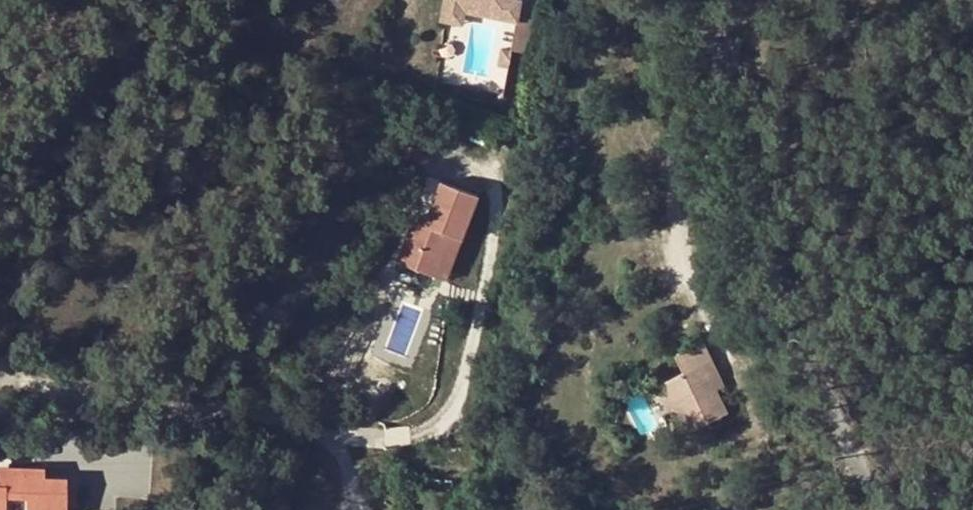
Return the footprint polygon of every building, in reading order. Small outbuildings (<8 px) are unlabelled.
[(521,2),(511,1),(507,0),(442,0),(440,16),(460,19),(461,8),(517,16),(521,12),(521,2)] [(517,16),(512,46),(534,50),(539,14),(521,12),(517,16)] [(501,45),(498,63),(509,66),(512,46),(501,45)] [(454,228),(463,232),(479,192),(441,177),(424,216),(413,213),(396,254),(435,270),(454,228)] [(435,270),(446,275),(463,232),(454,228),(435,270)] [(666,384),(678,409),(690,435),(729,416),(717,392),(705,366),(713,362),(704,344),(677,356),(685,375),(666,384)] [(705,366),(717,392),(725,387),(713,362),(705,366)] [(678,409),(666,384),(660,387),(671,413),(678,409)] [(6,496),(24,497),(24,509),(65,509),(65,473),(42,473),(42,464),(0,464),(0,496),(6,496)]
